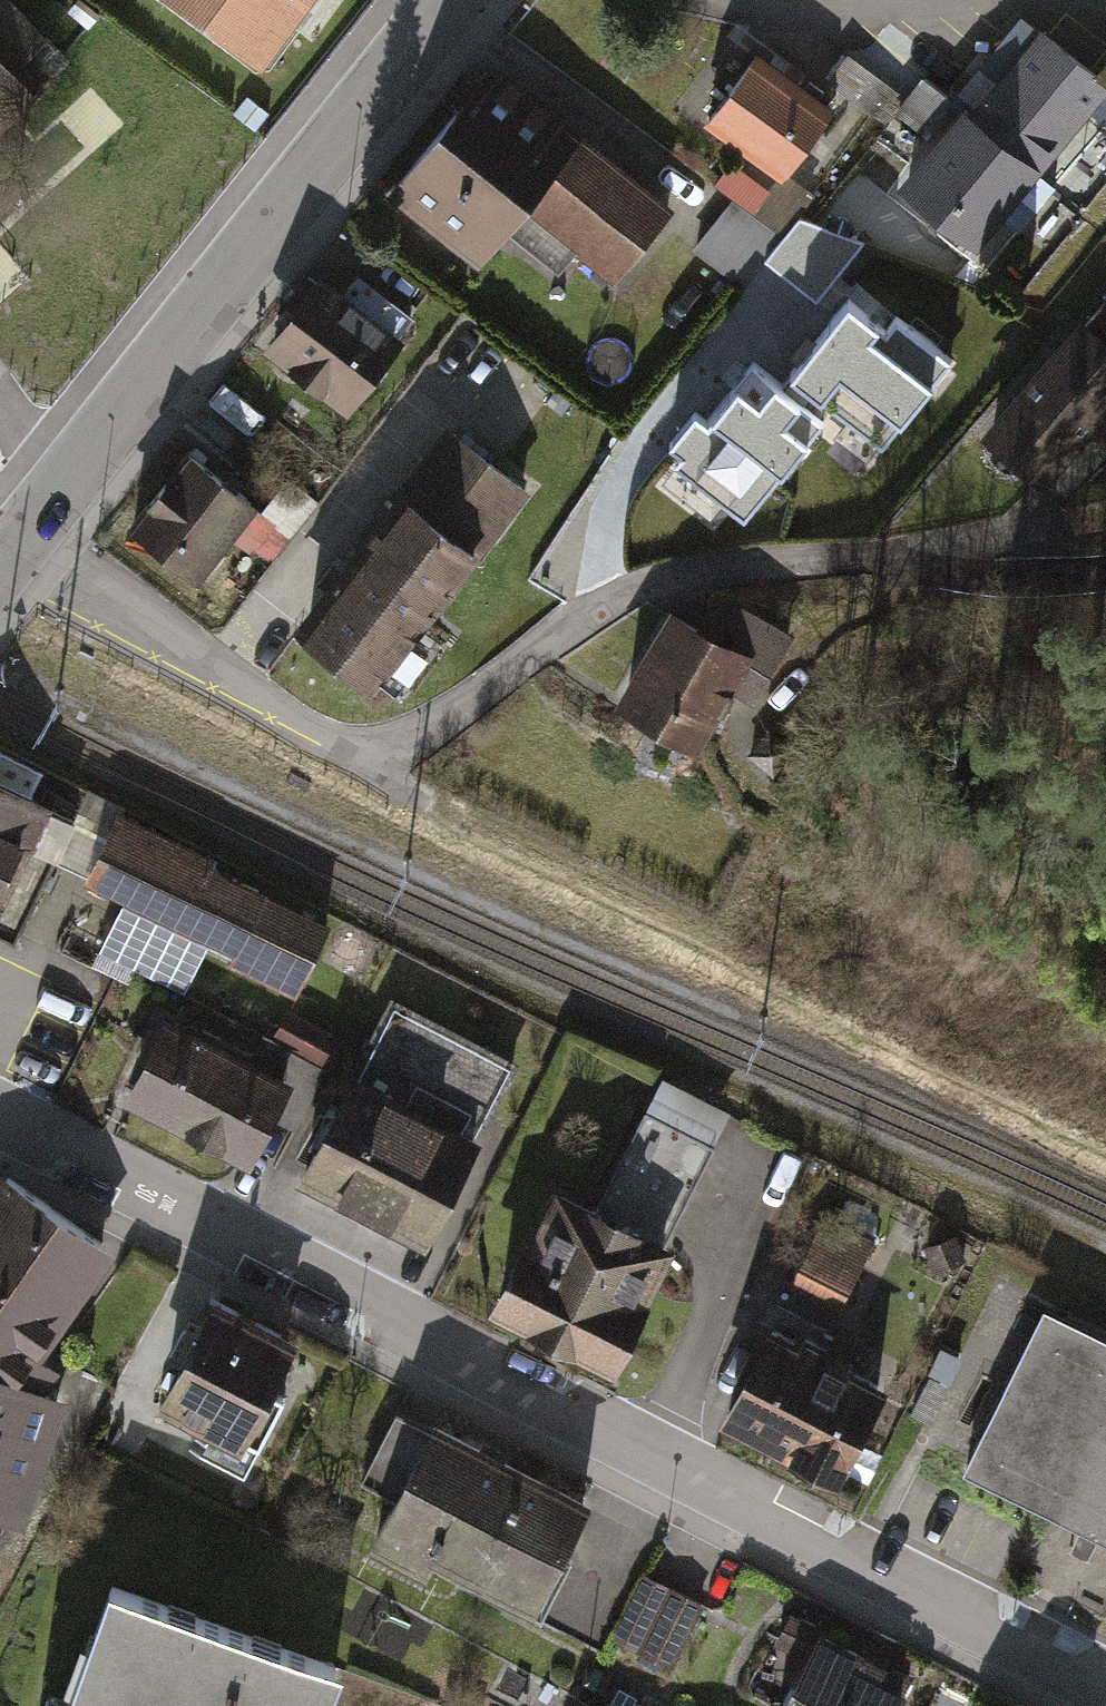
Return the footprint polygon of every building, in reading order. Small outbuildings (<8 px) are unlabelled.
[(261,61),(308,0),(180,0),(261,61)] [(966,111),(902,189),(972,245),(1104,81),(1045,34),(976,119),(966,111)] [(897,107),(927,130),(951,99),(923,77),(907,98),(846,50),(826,75),(885,122),(897,107)] [(742,56),(690,123),(732,155),(717,181),(734,196),(783,234),(799,213),(819,189),(786,163),(822,117),(742,56)] [(0,61),(0,140),(39,107),(0,61)] [(609,285),(670,206),(488,68),(388,199),(478,268),(496,244),(558,291),(580,262),(609,285)] [(274,115),(250,97),(240,111),(237,115),(262,133),(274,115)] [(36,190),(18,168),(0,183),(0,221),(36,190)] [(765,258),(783,234),(734,196),(691,245),(744,286),(765,258)] [(783,234),(765,258),(816,300),(863,240),(799,213),(783,234)] [(259,361),(337,417),(404,323),(327,267),(259,361)] [(950,355),(897,313),(886,327),(848,297),(790,369),(881,442),(950,355)] [(979,436),(1036,489),(1090,432),(1105,446),(1105,302),(979,436)] [(753,359),(707,417),(696,408),(670,440),(682,450),(675,459),(743,513),(823,414),(753,359)] [(453,430),(300,626),(376,685),(529,489),(453,430)] [(257,510),(186,453),(127,526),(198,584),(257,510)] [(702,748),(738,685),(760,698),(797,632),(719,588),(702,618),(671,601),(616,700),(702,748)] [(14,951),(23,932),(94,793),(0,746),(0,944),(14,951)] [(760,748),(739,771),(753,784),(774,761),(760,748)] [(294,1000),(331,923),(209,865),(215,852),(118,806),(82,879),(121,897),(95,951),(183,994),(209,940),(239,954),(231,970),(294,1000)] [(302,1185),(432,1247),(487,1133),(417,1099),(432,1067),(503,1101),(522,1061),(392,998),(302,1185)] [(158,1012),(115,1102),(252,1168),(299,1071),(324,1084),(345,1040),(282,1010),(258,1060),(158,1012)] [(497,1304),(622,1364),(685,1233),(675,1229),(731,1111),(657,1076),(600,1193),(560,1174),(497,1304)] [(37,1519),(81,1391),(26,1372),(128,1243),(0,1168),(0,1506),(37,1519)] [(780,1281),(844,1312),(870,1258),(806,1227),(780,1281)] [(301,1331),(175,1267),(131,1352),(163,1369),(138,1416),(120,1407),(104,1439),(134,1455),(152,1422),(250,1473),(271,1433),(253,1424),(301,1331)] [(1040,1310),(963,1469),(1105,1538),(1105,1342),(1040,1310)] [(726,1422),(842,1478),(892,1374),(776,1319),(726,1422)] [(541,1606),(598,1496),(447,1418),(439,1433),(404,1415),(370,1479),(399,1494),(374,1544),(432,1574),(442,1555),(541,1606)] [(344,1665),(119,1582),(73,1705),(328,1705),(344,1665)] [(674,1664),(706,1602),(673,1585),(640,1647),(674,1664)] [(914,1689),(886,1674),(894,1660),(791,1607),(773,1641),(799,1655),(773,1705),(905,1705),(914,1689)]
